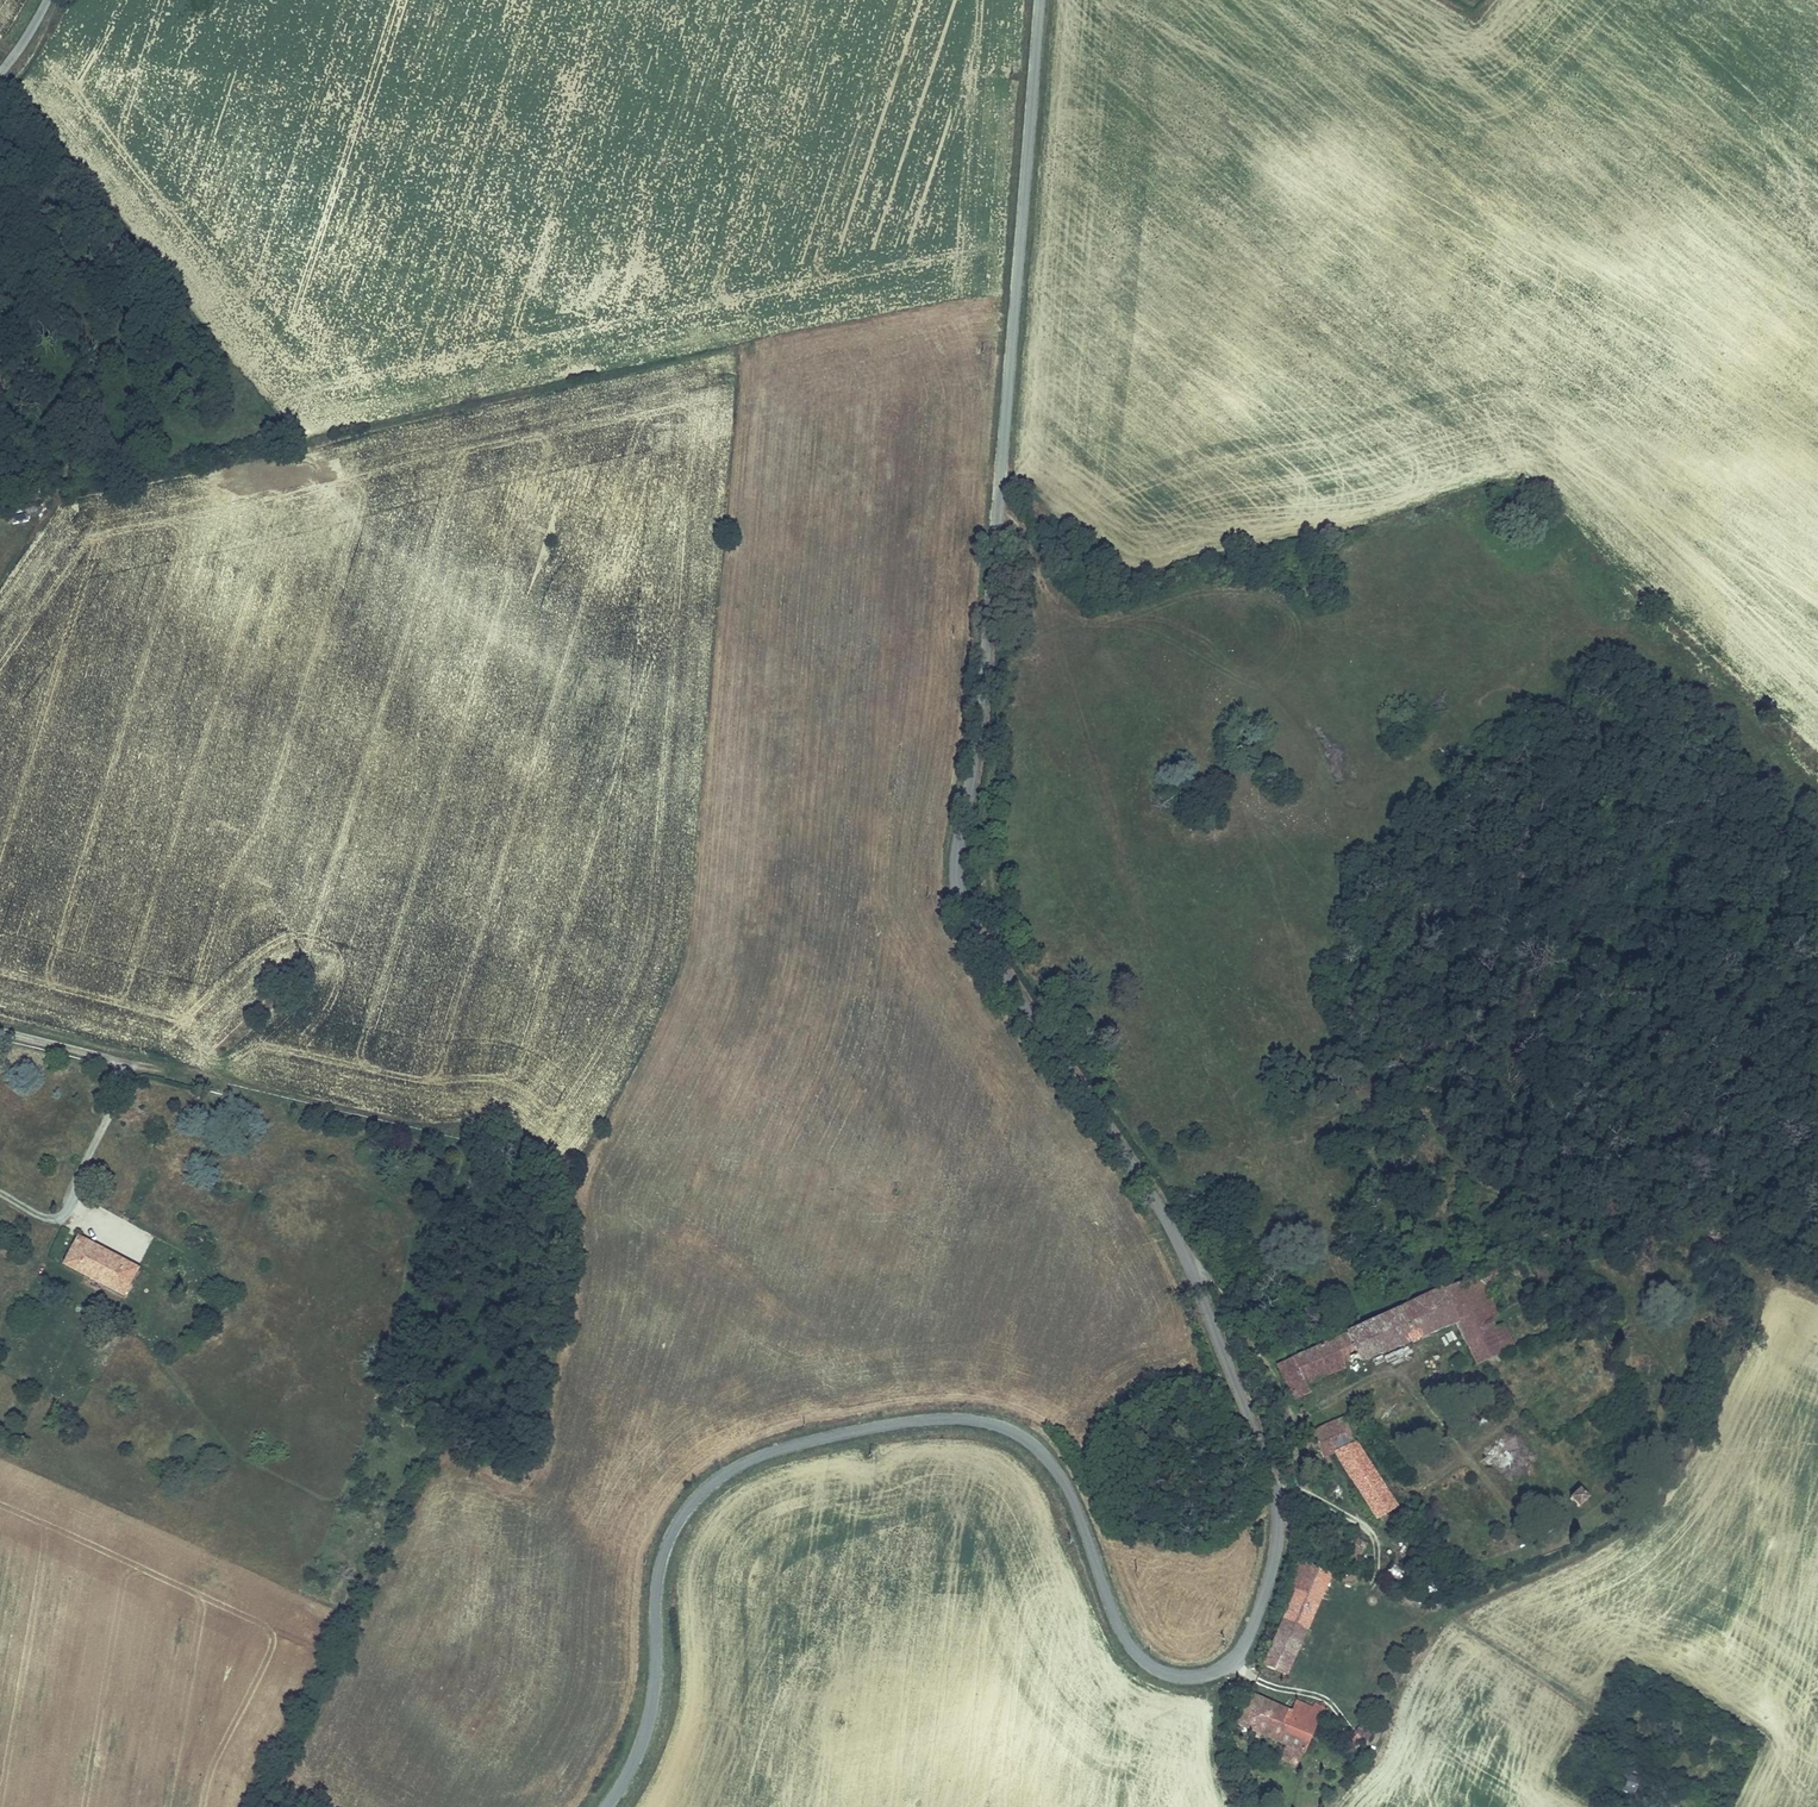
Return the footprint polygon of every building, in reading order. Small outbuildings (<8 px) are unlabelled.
[(124,1295),(140,1264),(77,1231),(61,1261),(124,1295)] [(1503,1336),(1507,1334),(1498,1316),(1487,1291),(1498,1287),(1509,1283),(1503,1270),(1282,1367),(1299,1408),(1316,1401),(1313,1392),(1358,1372),(1359,1377),(1367,1374),(1365,1369),(1416,1347),(1417,1352),(1424,1349),(1422,1344),(1460,1328),(1480,1373),(1513,1359),(1503,1336)] [(1487,1291),(1498,1316),(1508,1312),(1498,1287),(1487,1291)] [(1541,1329),(1536,1318),(1529,1322),(1534,1333),(1541,1329)] [(1515,1331),(1507,1334),(1503,1336),(1513,1359),(1525,1354),(1515,1331)] [(1378,1506),(1387,1523),(1394,1519),(1396,1518),(1355,1450),(1346,1427),(1313,1441),(1324,1468),(1335,1463),(1366,1512),(1378,1506)] [(1570,1500),(1579,1509),(1588,1500),(1579,1490),(1570,1500)] [(1376,1529),(1387,1523),(1378,1506),(1366,1512),(1376,1529)] [(1357,1549),(1354,1556),(1364,1562),(1367,1555),(1357,1549)] [(1356,1576),(1364,1562),(1354,1556),(1346,1570),(1356,1576)] [(1291,1589),(1300,1594),(1311,1570),(1302,1565),(1291,1589)] [(1311,1570),(1300,1594),(1321,1604),(1332,1580),(1311,1570)] [(1321,1604),(1300,1594),(1293,1610),(1313,1621),(1321,1604)] [(1283,1617),(1289,1620),(1279,1641),(1299,1651),(1313,1621),(1293,1610),(1287,1607),(1283,1617)] [(1285,1681),(1299,1651),(1279,1641),(1266,1670),(1285,1681)] [(1287,1764),(1284,1772),(1294,1777),(1316,1735),(1291,1722),(1252,1701),(1237,1730),(1282,1755),(1279,1761),(1287,1764)] [(1320,1727),(1295,1715),(1291,1722),(1316,1735),(1320,1727)] [(1276,1767),(1284,1772),(1287,1764),(1279,1761),(1276,1767)]
